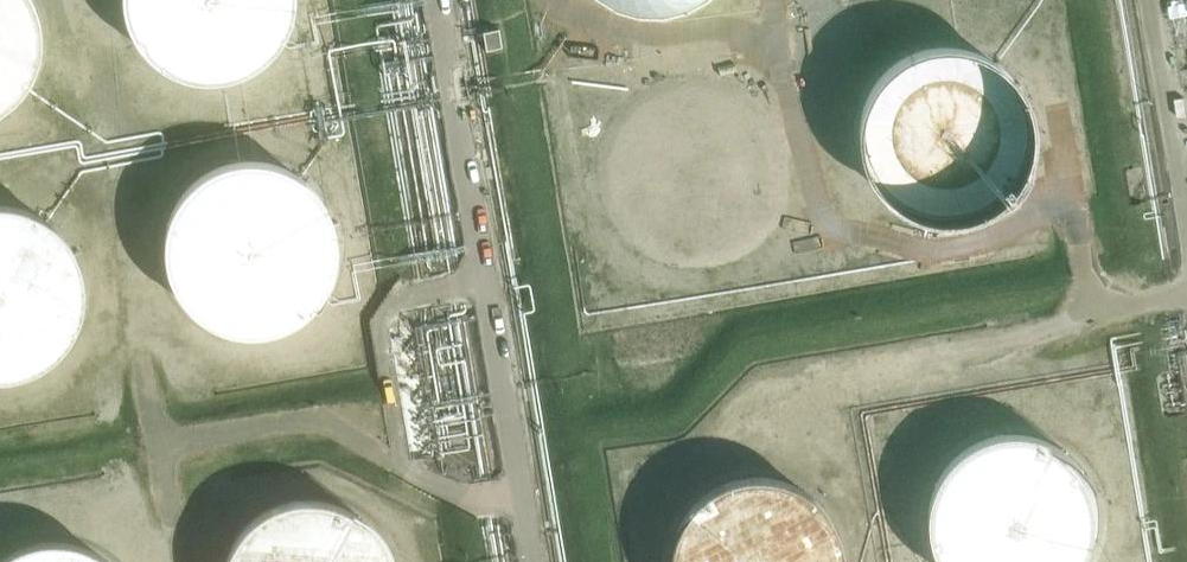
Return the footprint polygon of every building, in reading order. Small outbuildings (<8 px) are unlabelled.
[(43,30),(42,16),(39,3),(37,0),(0,0),(0,105),(7,100),(17,92),(26,81),(33,69),(39,57),(42,43),(43,30)] [(125,6),(129,18),(135,30),(143,41),(152,51),(163,59),(174,65),(187,69),(200,72),(213,72),(226,71),(239,67),(251,62),(262,55),(272,46),(280,36),(287,24),(292,12),(295,0),(124,0),(125,6)] [(1033,144),(1034,131),(1033,117),(1030,104),(1025,92),(1018,81),(1009,70),(999,62),(987,55),(975,50),(962,47),(949,46),(935,47),(922,50),(910,55),(898,62),(888,71),(880,81),(873,92),(868,105),(864,118),(863,131),(864,144),(868,157),(873,170),(880,181),(889,191),(899,200),(910,207),(923,212),(936,215),(949,216),(962,215),(975,212),(988,207),(999,200),(1009,191),(1018,181),(1025,169),(1030,157),(1033,144)] [(782,187),(784,173),(782,158),(779,144),(773,131),(765,119),(755,108),(744,99),(731,92),(717,88),(703,85),(689,85),(674,88),(661,92),(648,99),(636,108),(626,119),(619,131),(613,144),(609,158),(608,173),(609,187),(613,201),(619,214),(626,226),(636,237),(648,246),(660,253),(674,258),(688,260),(703,260),(717,258),(731,253),(744,246),(755,237),(765,226),(773,214),(779,201),(782,187)] [(338,255),(339,242),(338,228),(335,215),(329,202),(322,190),(313,180),(303,171),(291,164),(278,158),(265,155),(251,154),(238,155),(224,158),(211,164),(200,171),(189,180),(180,190),(173,202),(168,214),(165,228),(164,241),(165,255),(168,269),(173,281),(180,293),(189,303),(200,312),(211,319),(224,325),(237,328),(251,329),(265,328),(278,325),(291,319),(303,312),(313,303),(322,293),(329,281),(334,269),(338,255)] [(84,285),(83,271),(79,257),(73,243),(65,231),(55,221),(43,212),(30,206),(16,201),(1,199),(0,199),(0,371),(1,372),(16,370),(30,365),(43,359),(55,350),(65,340),(73,328),(79,314),(83,300),(84,285)] [(1098,516),(1097,501),(1093,487),(1087,473),(1078,461),(1068,450),(1055,442),(1042,435),(1027,432),(1012,430),(998,431),(983,435),(969,442),(957,450),(946,461),(938,473),(931,487),(928,501),(926,516),(928,531),(931,545),(938,559),(940,561),(1085,561),(1087,559),(1093,546),(1097,531),(1098,516)] [(848,559),(847,546),(844,533),(840,521),(833,510),(825,500),(816,491),(805,483),(794,477),(781,473),(769,471),(756,470),(743,472),(730,475),(718,480),(707,487),(697,495),(689,505),(682,516),(676,528),(672,540),(670,553),(670,561),(848,561),(848,559)] [(389,552),(383,539),(375,527),(365,516),(354,507),(341,501),(327,497),(312,495),(298,495),(283,498),(270,504),(258,511),(247,521),(237,532),(230,545),(225,559),(225,561),(392,561),(389,552)] [(112,559),(101,550),(88,543),(75,539),(61,536),(47,536),(33,539),(19,543),(7,550),(0,555),(0,561),(115,561),(112,559)]
